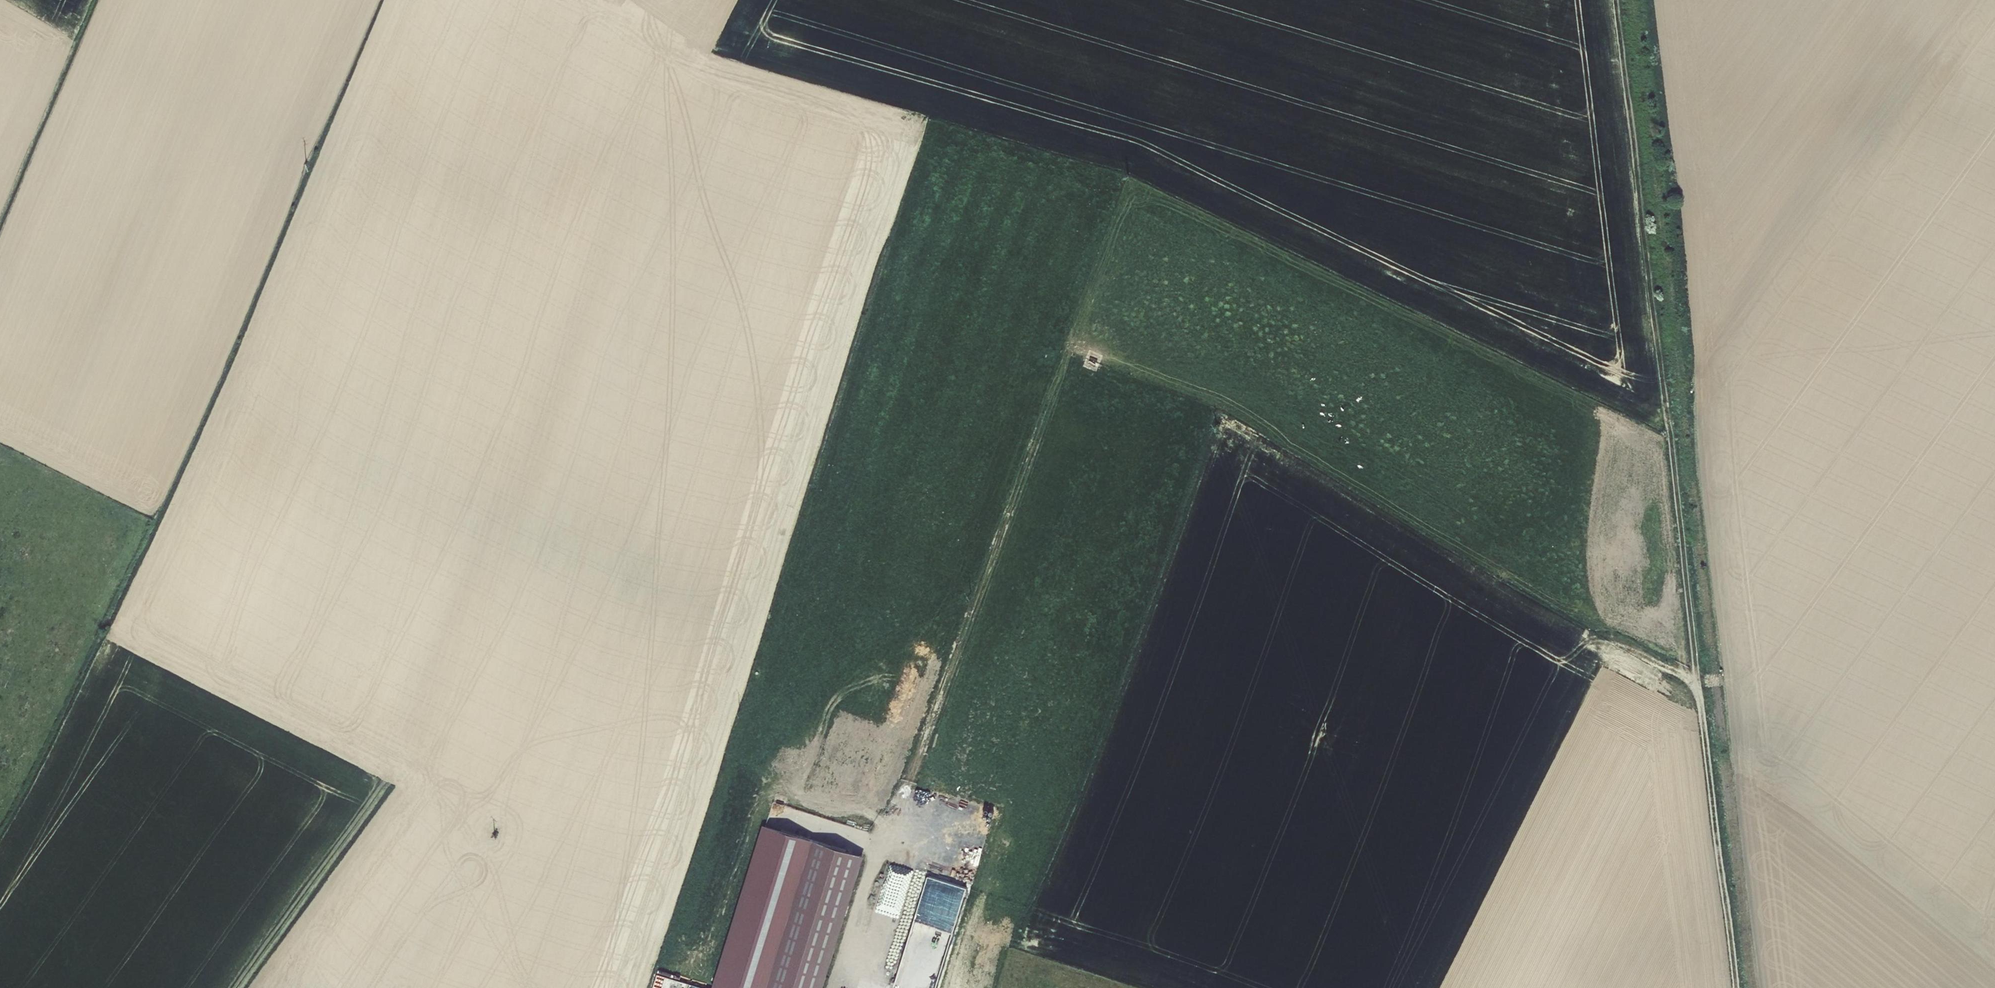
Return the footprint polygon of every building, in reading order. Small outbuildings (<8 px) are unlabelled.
[(880,868),(834,852),(787,987),(840,987),(880,868)]
